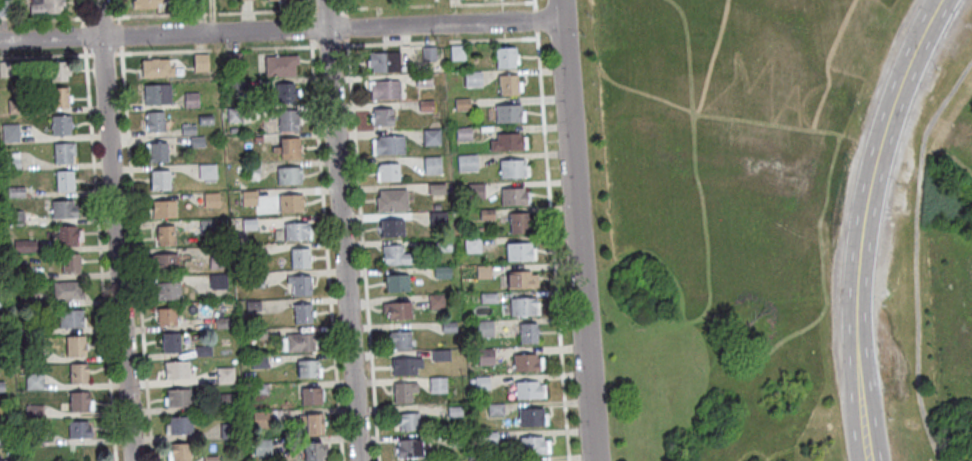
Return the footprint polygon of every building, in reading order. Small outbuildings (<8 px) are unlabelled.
[(42,3),(42,0),(62,0),(62,13),(30,14),(30,3),(42,3)] [(450,45),(451,59),(465,58),(465,44),(450,45)] [(494,45),(515,45),(516,65),(495,65),(494,45)] [(423,46),(423,59),(436,59),(436,46),(423,46)] [(369,50),(400,49),(401,69),(372,70),(372,65),(370,65),(369,50)] [(194,53),(195,70),(209,69),(208,52),(194,53)] [(265,54),(266,74),(296,74),(295,62),(299,62),(298,53),(265,54)] [(142,58),(142,75),(175,74),(174,65),(169,65),(169,57),(142,58)] [(48,60),(50,79),(67,78),(67,73),(70,73),(70,66),(67,66),(66,59),(48,60)] [(12,76),(10,60),(0,61),(0,77),(12,76)] [(465,70),(465,85),(482,85),(481,70),(465,70)] [(416,72),(417,84),(433,83),(432,72),(416,72)] [(498,73),(498,84),(500,84),(500,94),(518,93),(518,72),(498,73)] [(374,79),(400,78),(401,96),(371,98),(371,82),(374,82),(374,79)] [(227,80),(228,93),(242,93),(241,79),(227,80)] [(277,79),(277,100),(295,100),(294,94),(301,94),(300,87),(294,87),(294,79),(277,79)] [(144,83),(170,83),(171,101),(145,101),(144,83)] [(50,85),(51,105),(69,105),(68,84),(50,85)] [(185,92),(186,107),(200,106),(199,91),(185,92)] [(455,97),(469,97),(470,109),(455,109),(455,97)] [(9,99),(9,113),(25,112),(24,98),(9,99)] [(420,99),(434,99),(434,109),(420,110),(420,99)] [(495,103),(521,102),(521,112),(520,112),(520,119),(496,120),(495,103)] [(228,107),(228,120),(242,120),(241,106),(228,107)] [(278,106),(279,128),(299,129),(297,107),(278,106)] [(372,107),(393,106),(393,122),(373,123),(372,107)] [(146,110),(147,130),(165,129),(163,109),(146,110)] [(51,115),(52,133),(71,132),(70,114),(51,115)] [(199,114),(200,123),(214,122),(213,114),(199,114)] [(3,124),(3,141),(20,141),(19,123),(3,124)] [(182,124),(182,133),(196,133),(196,124),(182,124)] [(456,126),(471,125),(471,138),(457,139),(456,126)] [(423,128),(440,127),(441,143),(424,144),(423,128)] [(497,131),(519,130),(519,134),(522,134),(523,148),(490,150),(489,139),(497,138),(497,131)] [(379,134),(404,133),(405,152),(376,153),(375,137),(379,137),(379,134)] [(190,136),(191,146),(205,145),(204,135),(190,136)] [(281,135),(299,135),(301,155),(281,156),(281,135)] [(54,141),(55,162),(73,162),(72,153),(76,153),(75,140),(54,141)] [(149,140),(167,140),(168,159),(150,160),(149,140)] [(6,152),(6,169),(20,168),(20,152),(6,152)] [(458,154),(459,171),(477,169),(476,153),(458,154)] [(424,156),(441,155),(441,173),(425,174),(424,156)] [(499,158),(524,158),(525,175),(500,176),(499,158)] [(244,162),(245,172),(260,171),(260,161),(244,162)] [(379,162),(399,161),(400,179),(379,179),(379,162)] [(199,163),(199,177),(217,176),(216,162),(199,163)] [(277,165),(278,182),(301,181),(300,164),(277,165)] [(56,169),(57,190),(75,189),(73,168),(56,169)] [(150,168),(170,168),(170,188),(150,188),(150,168)] [(469,183),(484,182),(485,197),(469,198),(469,183)] [(428,184),(429,193),(446,193),(446,183),(428,184)] [(8,187),(9,197),(25,196),(24,186),(8,187)] [(500,187),(523,186),(523,189),(526,189),(527,203),(501,204),(500,187)] [(379,188),(407,188),(408,209),(377,210),(376,195),(380,195),(379,188)] [(242,190),(243,204),(258,203),(257,189),(242,190)] [(204,191),(205,206),(220,205),(219,191),(204,191)] [(279,193),(279,210),(303,209),(302,191),(279,193)] [(52,199),(52,217),(78,216),(77,203),(73,203),(73,198),(52,199)] [(152,199),(153,215),(177,215),(176,198),(152,199)] [(480,208),(494,208),(494,219),(480,219),(480,208)] [(10,211),(10,225),(25,224),(24,210),(10,211)] [(430,211),(431,225),(448,225),(447,210),(430,211)] [(509,211),(528,210),(528,232),(509,233),(509,211)] [(243,218),(243,229),(257,228),(256,217),(243,218)] [(381,218),(405,217),(405,235),(381,235),(381,218)] [(200,218),(201,233),(215,233),(214,218),(200,218)] [(284,222),(285,238),(310,237),(309,221),(284,222)] [(57,225),(58,245),(77,245),(77,241),(83,241),(83,228),(76,228),(76,224),(57,225)] [(157,225),(158,243),(175,242),(174,224),(157,225)] [(464,237),(465,252),(481,251),(480,236),(464,237)] [(435,239),(436,251),(451,250),(451,238),(435,239)] [(14,240),(15,252),(37,251),(36,239),(14,240)] [(506,242),(507,260),(532,259),(531,241),(506,242)] [(382,244),(402,243),(403,251),(411,251),(411,263),(384,264),(384,250),(382,250),(382,244)] [(246,245),(247,254),(262,254),(261,244),(246,245)] [(210,246),(210,267),(225,267),(225,246),(210,246)] [(291,247),(292,266),(310,266),(309,247),(291,247)] [(154,252),(154,267),(177,267),(177,251),(154,252)] [(62,253),(63,272),(80,272),(79,252),(62,253)] [(477,265),(477,278),(491,277),(491,264),(477,265)] [(15,266),(16,278),(30,278),(29,265),(15,266)] [(434,266),(435,277),(451,277),(451,265),(434,266)] [(507,270),(507,287),(533,286),(533,285),(538,285),(537,273),(530,273),(530,269),(507,270)] [(210,272),(210,287),(228,287),(226,272),(210,272)] [(248,272),(249,287),(264,286),(264,272),(248,272)] [(385,273),(408,272),(409,289),(387,290),(386,280),(385,280),(385,273)] [(287,274),(310,274),(311,293),(293,293),(292,282),(288,282),(287,274)] [(155,281),(157,298),(181,296),(179,279),(155,281)] [(54,281),(54,299),(85,298),(84,291),(81,292),(81,280),(54,281)] [(480,292),(481,303),(498,302),(498,292),(480,292)] [(428,294),(444,293),(445,308),(429,308),(428,294)] [(510,297),(510,315),(540,314),(539,301),(536,301),(536,296),(510,297)] [(383,301),(411,299),(412,316),(389,317),(389,310),(384,310),(383,301)] [(246,300),(247,311),(260,310),(260,300),(246,300)] [(294,303),(295,321),(312,320),(311,302),(294,303)] [(157,307),(158,324),(177,323),(176,306),(157,307)] [(59,310),(60,326),(83,325),(83,309),(59,310)] [(215,317),(215,326),(231,326),(230,316),(215,317)] [(477,320),(478,336),(493,335),(493,319),(477,320)] [(442,322),(443,332),(457,331),(456,321),(442,322)] [(519,322),(536,321),(537,341),(520,341),(519,322)] [(250,328),(251,338),(268,337),(267,328),(250,328)] [(390,329),(410,329),(410,346),(392,346),(392,340),(390,340),(390,329)] [(162,331),(163,351),(181,351),(179,330),(162,331)] [(281,333),(281,351),(316,351),(316,333),(281,333)] [(67,336),(67,355),(86,355),(85,335),(67,336)] [(196,345),(196,355),(212,354),(211,344),(196,345)] [(26,348),(26,360),(43,361),(42,348),(26,348)] [(432,348),(450,348),(451,360),(433,360),(432,348)] [(479,348),(493,348),(494,364),(479,364),(479,348)] [(513,353),(536,352),(536,356),(539,356),(539,369),(514,370),(513,353)] [(251,356),(252,367),(268,367),(267,355),(251,356)] [(393,356),(423,356),(423,366),(416,366),(416,373),(393,373),(393,356)] [(297,359),(298,375),(322,375),(321,365),(318,365),(317,358),(297,359)] [(164,360),(165,376),(189,376),(189,359),(164,360)] [(70,363),(70,382),(87,382),(87,362),(70,363)] [(217,367),(217,383),(235,383),(234,366),(217,367)] [(26,373),(26,389),(43,388),(43,373),(26,373)] [(475,376),(476,389),(490,388),(489,375),(475,376)] [(429,377),(447,376),(447,392),(430,392),(429,377)] [(515,380),(516,398),(541,397),(541,383),(538,383),(538,379),(515,380)] [(394,382),(394,401),(411,401),(411,390),(418,390),(418,381),(394,382)] [(253,383),(254,394),(269,394),(268,382),(253,383)] [(301,387),(302,403),(322,402),(321,385),(301,387)] [(167,388),(167,405),(190,405),(190,387),(167,388)] [(70,391),(70,410),(93,410),(93,398),(89,398),(89,390),(70,391)] [(217,393),(218,410),(236,410),(236,392),(217,393)] [(488,403),(488,415),(504,414),(504,402),(488,403)] [(26,405),(26,416),(43,416),(43,405),(26,405)] [(448,406),(449,417),(463,415),(462,405),(448,406)] [(518,407),(519,425),(543,424),(543,406),(518,407)] [(254,411),(254,427),(271,427),(270,411),(254,411)] [(306,412),(307,430),(323,431),(323,411),(306,412)] [(397,412),(419,411),(420,428),(400,429),(399,423),(398,424),(397,412)] [(169,416),(169,433),(192,432),(192,415),(169,416)] [(69,420),(69,436),(91,436),(90,425),(88,425),(87,420),(69,420)] [(215,424),(216,437),(236,437),(234,423),(215,424)] [(27,432),(27,445),(43,444),(42,431),(27,432)] [(451,432),(452,446),(466,445),(465,431),(451,432)] [(480,432),(481,444),(498,443),(497,431),(480,432)] [(10,444),(10,434),(0,435),(0,444),(10,444)] [(520,436),(520,452),(545,452),(545,438),(543,438),(543,435),(520,436)] [(397,439),(421,436),(421,440),(429,439),(430,454),(422,455),(422,453),(399,455),(397,439)] [(254,439),(255,454),(272,454),(270,438),(254,439)] [(305,441),(306,459),(323,459),(323,454),(326,454),(325,446),(322,446),(321,440),(305,441)] [(170,442),(172,460),(191,460),(189,441),(170,442)]
